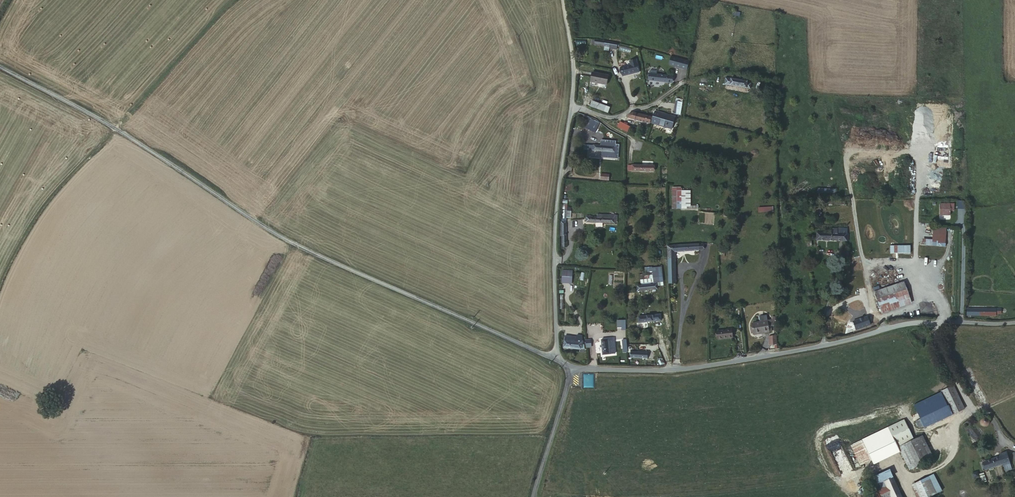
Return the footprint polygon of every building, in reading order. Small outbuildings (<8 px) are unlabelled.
[(603,41),(592,40),(592,48),(603,48),(603,41)] [(688,61),(670,57),(669,65),(687,69),(688,61)] [(638,72),(636,60),(629,61),(630,65),(620,67),(622,76),(638,72)] [(664,74),(649,72),(648,80),(671,84),(672,77),(663,75),(664,74)] [(606,78),(591,76),(590,84),(605,86),(606,78)] [(587,79),(580,78),(577,99),(583,100),(587,79)] [(759,91),(759,83),(755,83),(755,79),(745,79),(744,82),(733,82),(733,89),(759,91)] [(608,107),(594,101),(591,106),(605,113),(608,107)] [(652,118),(650,122),(650,123),(669,128),(670,122),(666,121),(668,115),(654,111),(652,118)] [(647,122),(649,117),(640,115),(637,113),(635,113),(630,115),(629,116),(629,118),(647,122)] [(616,126),(628,132),(630,126),(619,121),(616,126)] [(687,206),(690,206),(690,190),(682,190),(682,187),(671,187),(671,208),(687,208),(687,206)] [(950,216),(950,210),(954,210),(954,204),(950,204),(940,204),(940,215),(950,216)] [(592,216),(587,215),(586,223),(615,225),(615,217),(601,216),(598,216),(598,213),(593,213),(592,216)] [(945,228),(933,228),(932,260),(944,260),(945,228)] [(816,234),(815,241),(847,242),(847,235),(846,235),(846,231),(830,230),(830,234),(816,234)] [(668,246),(667,281),(676,281),(675,252),(701,249),(701,243),(668,246)] [(662,268),(653,268),(654,282),(663,281),(662,268)] [(877,300),(890,295),(905,289),(903,282),(874,292),(877,300)] [(860,317),(868,314),(861,294),(852,297),(860,317)] [(894,308),(890,295),(877,300),(882,313),(894,308)] [(1012,311),(980,309),(980,316),(1007,318),(1007,316),(1012,316),(1012,311)] [(776,323),(776,316),(767,318),(766,312),(758,313),(759,319),(750,321),(752,333),(771,330),(770,324),(776,323)] [(659,313),(638,317),(639,323),(660,319),(659,313)] [(876,324),(874,318),(860,322),(863,328),(876,324)] [(717,339),(732,337),(731,328),(716,331),(717,339)] [(577,338),(566,337),(565,349),(582,350),(583,336),(577,336),(577,338)] [(769,345),(777,343),(776,341),(776,336),(768,336),(769,345)] [(614,339),(602,339),(603,355),(614,354),(614,339)] [(965,409),(954,386),(942,392),(946,402),(913,417),(916,425),(920,423),(923,428),(965,409)] [(905,419),(866,437),(863,438),(869,452),(874,463),(900,452),(903,458),(908,470),(933,459),(923,436),(915,439),(910,429),(905,419)] [(999,456),(1000,458),(986,463),(988,470),(1003,465),(1005,471),(1012,468),(1006,453),(999,456)] [(880,473),(884,481),(893,477),(889,469),(880,473)] [(884,481),(887,490),(879,494),(880,496),(902,496),(893,477),(884,481)] [(917,483),(924,496),(932,496),(934,496),(927,479),(917,483)]
